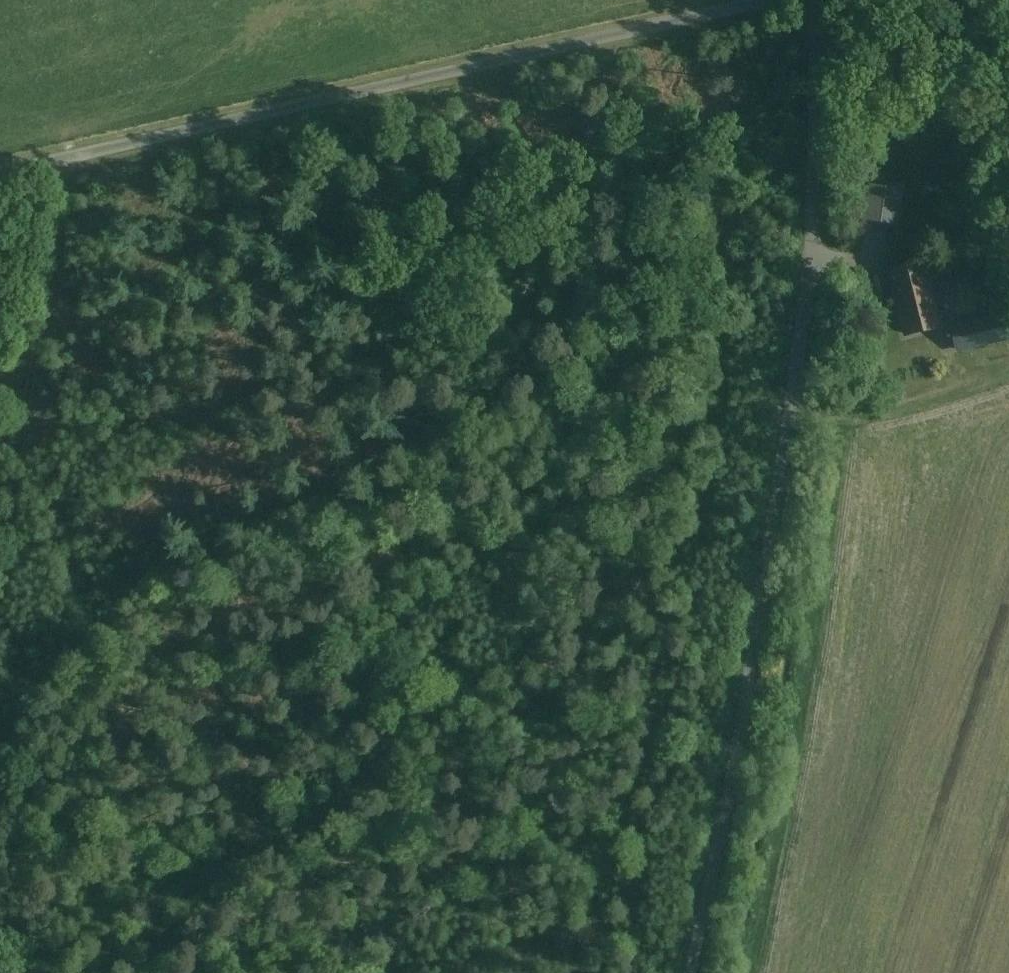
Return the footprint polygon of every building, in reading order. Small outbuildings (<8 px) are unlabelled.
[(900,190),(870,186),(865,219),(895,224),(900,190)] [(923,262),(891,270),(907,334),(938,326),(923,262)] [(999,316),(953,328),(958,349),(991,341),(1005,338),(999,316)]
